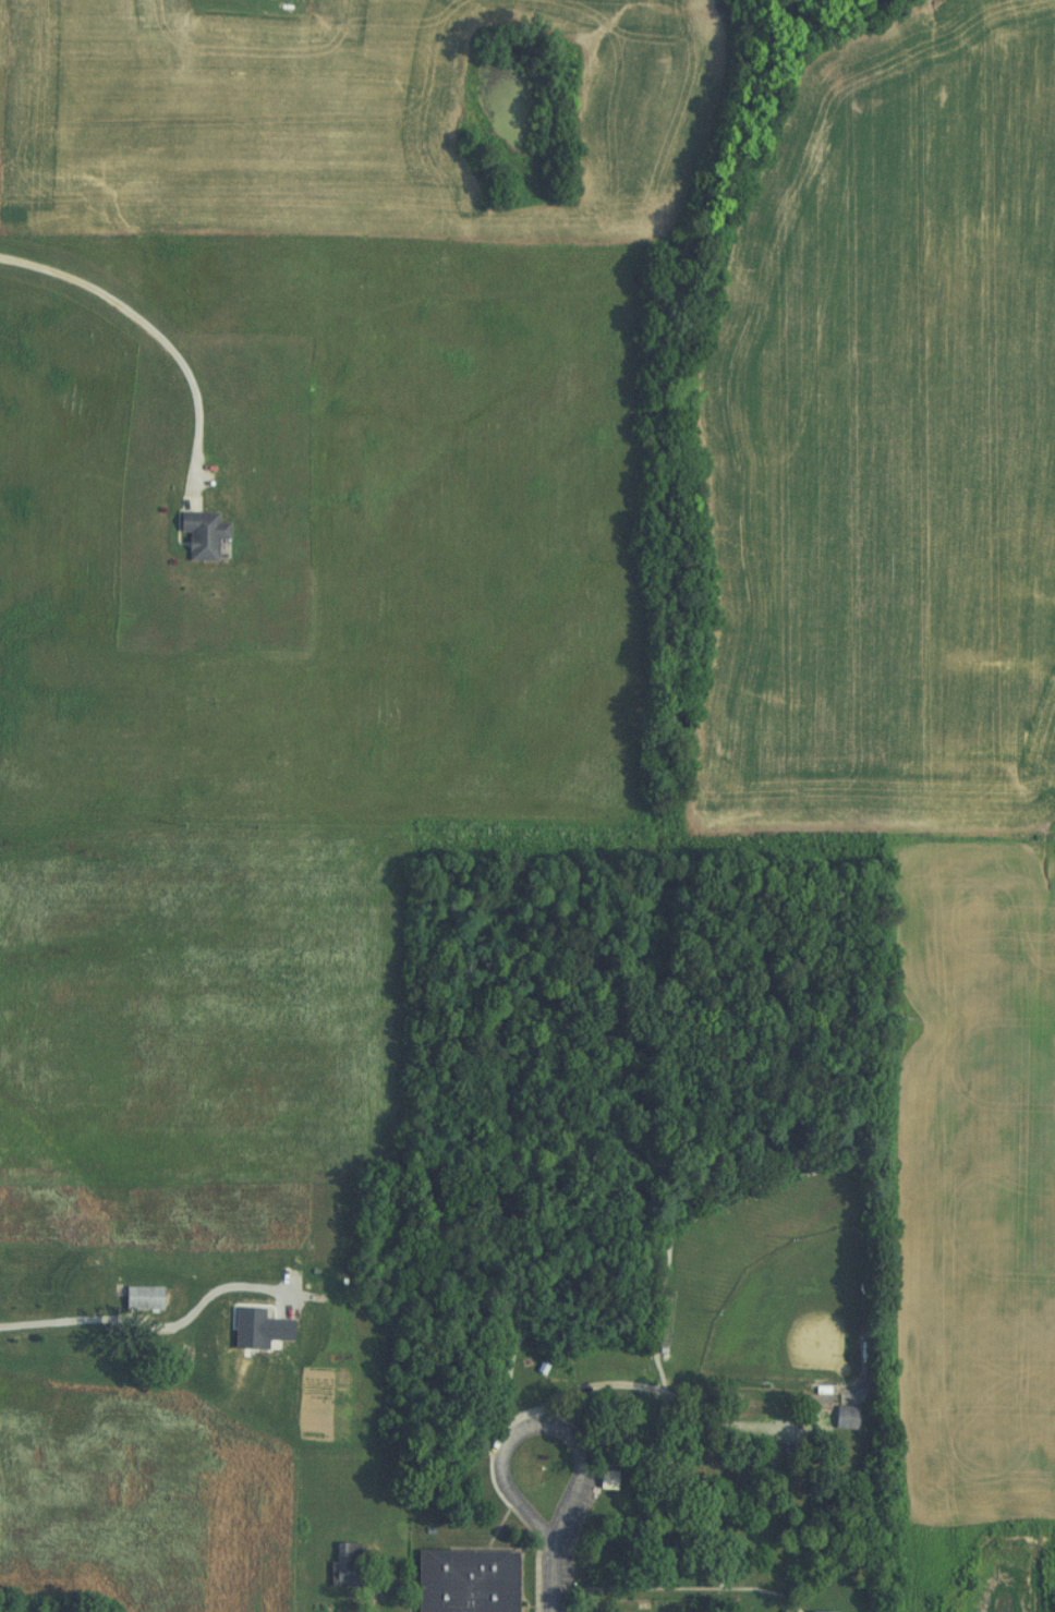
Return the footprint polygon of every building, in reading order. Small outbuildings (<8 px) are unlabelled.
[(212,512),(172,512),(172,532),(182,532),(182,561),(212,562),(212,540),(223,540),(223,522),(212,522),(212,512)] [(117,1286),(117,1311),(156,1311),(156,1286),(117,1286)] [(850,1407),(826,1407),(826,1430),(850,1430),(850,1407)] [(609,1489),(608,1472),(593,1472),(593,1490),(609,1489)] [(353,1543),(326,1543),(326,1587),(353,1587),(353,1543)] [(511,1551),(410,1550),(410,1611),(510,1611),(511,1551)]
